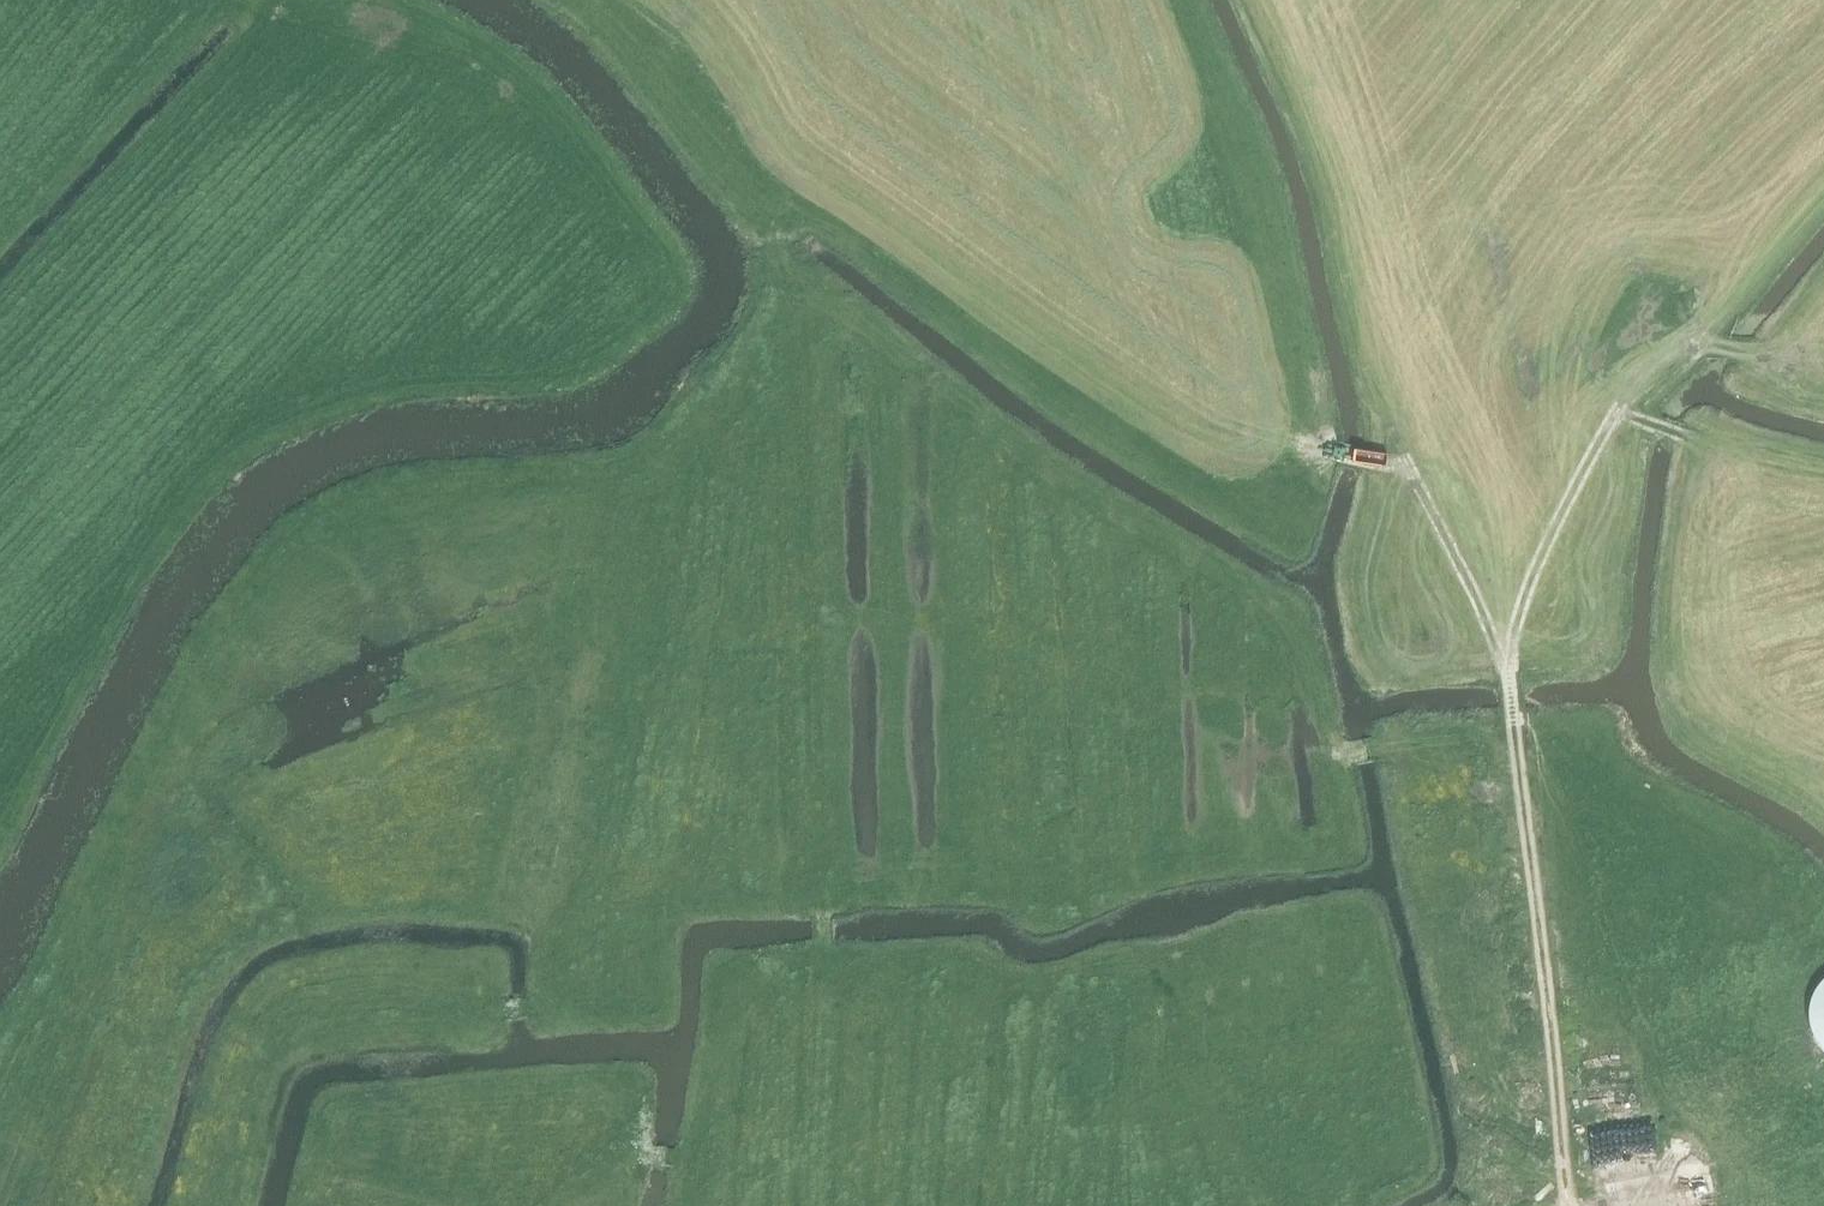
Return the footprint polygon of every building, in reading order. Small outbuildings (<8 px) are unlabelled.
[(1823,980),(1820,984),(1817,988),(1814,992),(1812,997),(1810,1001),(1808,1006),(1808,1011),(1807,1016),(1808,1021),(1808,1026),(1810,1031),(1812,1035),(1814,1040),(1817,1044),(1820,1048),(1823,1052),(1823,980)]
